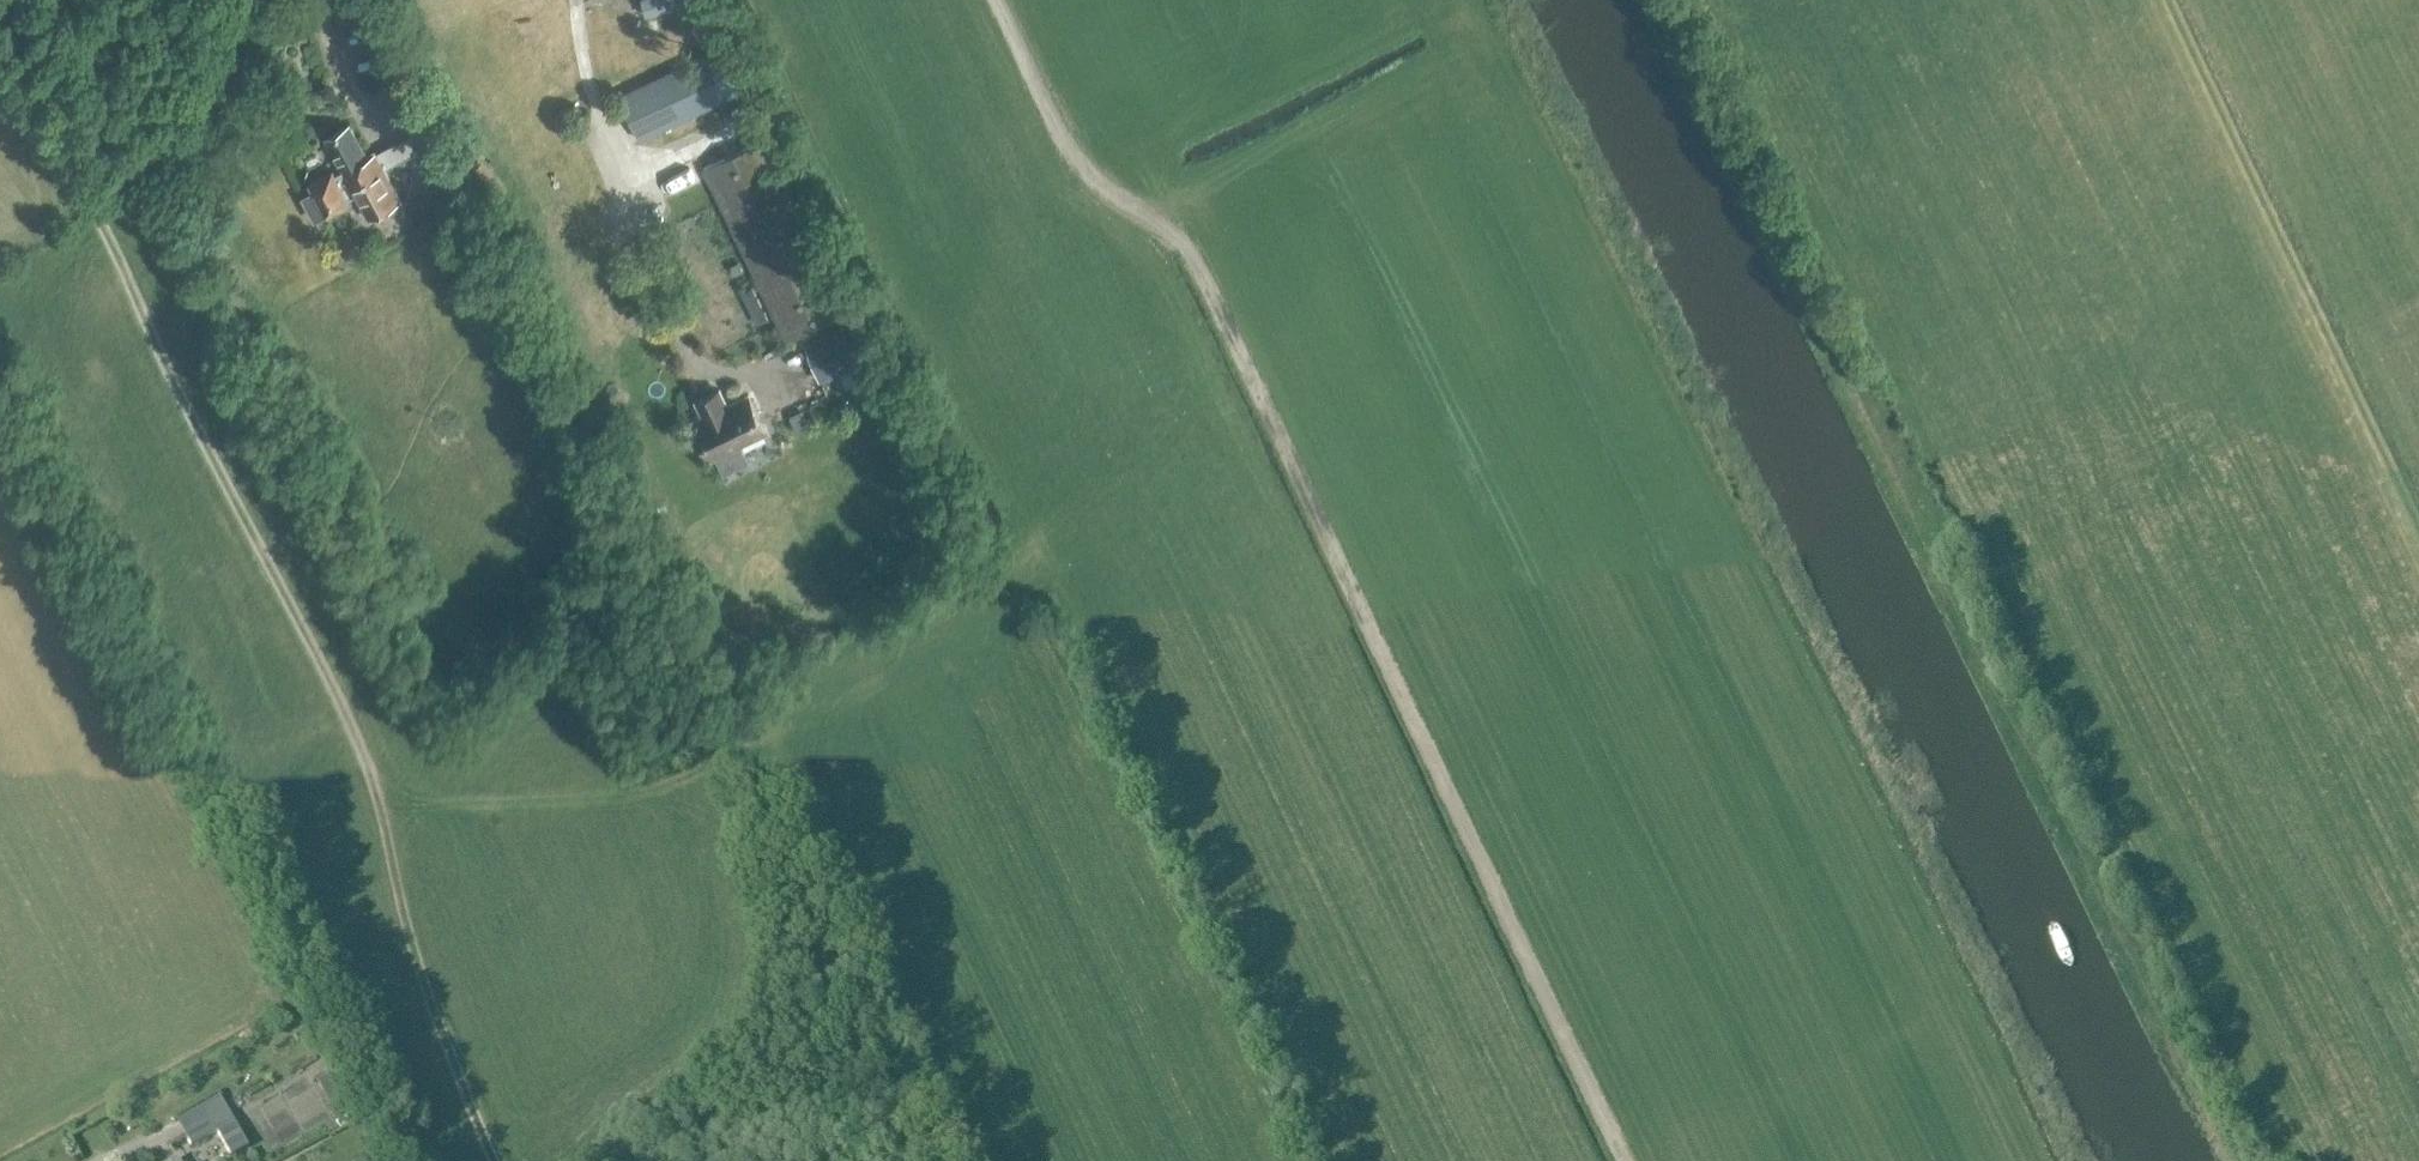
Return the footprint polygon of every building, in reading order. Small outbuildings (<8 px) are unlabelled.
[(642,137),(749,85),(729,43),(622,94),(642,137)] [(402,202),(384,168),(447,135),(413,68),(383,84),(409,134),(367,155),(351,125),(329,136),(346,169),(336,174),(335,170),(312,182),(328,213),(350,202),(348,198),(361,192),(373,216),(402,202)] [(791,338),(850,308),(764,138),(705,168),(791,338)] [(820,375),(873,354),(859,321),(806,343),(820,375)] [(709,452),(711,457),(765,431),(748,394),(726,404),(718,389),(696,400),(703,415),(694,420),(702,437),(698,439),(696,444),(700,452),(705,454),(709,452)] [(249,1147),(220,1095),(177,1120),(192,1146),(217,1131),(231,1157),(249,1147)]
